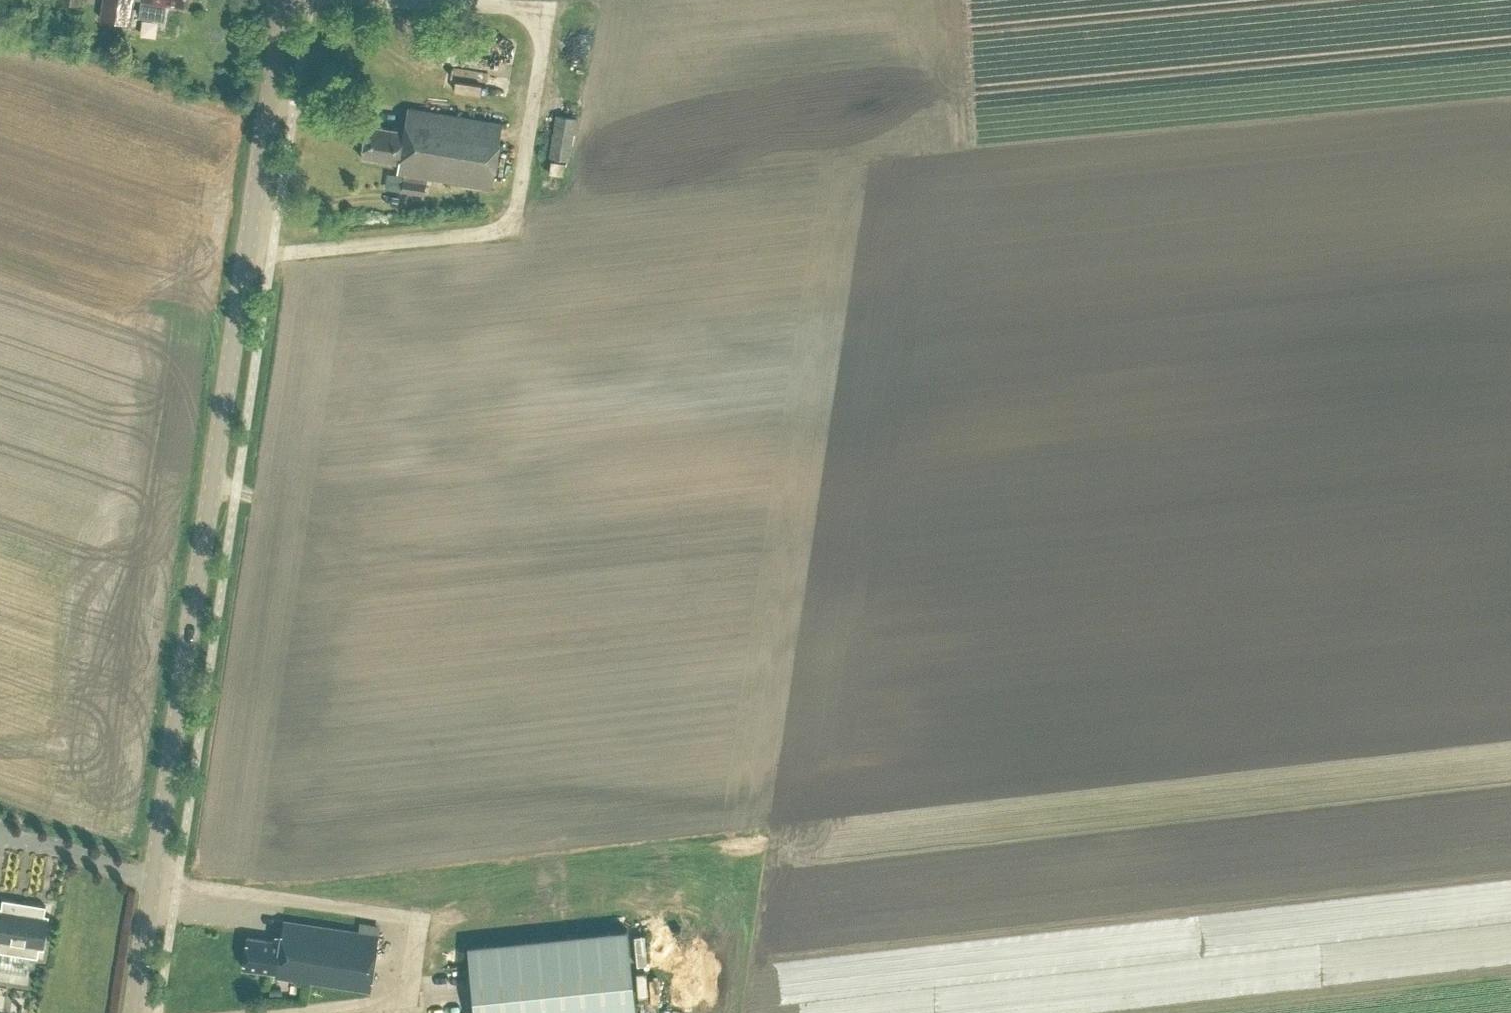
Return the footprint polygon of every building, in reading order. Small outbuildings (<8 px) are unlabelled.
[(100,18),(129,23),(133,0),(103,0),(100,18)] [(489,99),(502,101),(505,87),(492,84),(489,99)] [(502,122),(408,107),(404,129),(366,123),(361,156),(399,162),(397,172),(405,173),(402,190),(425,194),(427,177),(491,187),(502,122)] [(577,118),(556,114),(549,156),(570,159),(577,118)] [(561,187),(564,175),(551,172),(548,184),(561,187)] [(1,907),(0,907),(0,949),(38,956),(38,954),(39,946),(43,946),(48,915),(44,914),(46,906),(46,904),(3,897),(1,907)] [(378,934),(282,920),(279,940),(247,935),(243,966),(275,971),(274,975),(370,990),(378,934)] [(627,927),(467,943),(474,1012),(636,1012),(627,927)]
